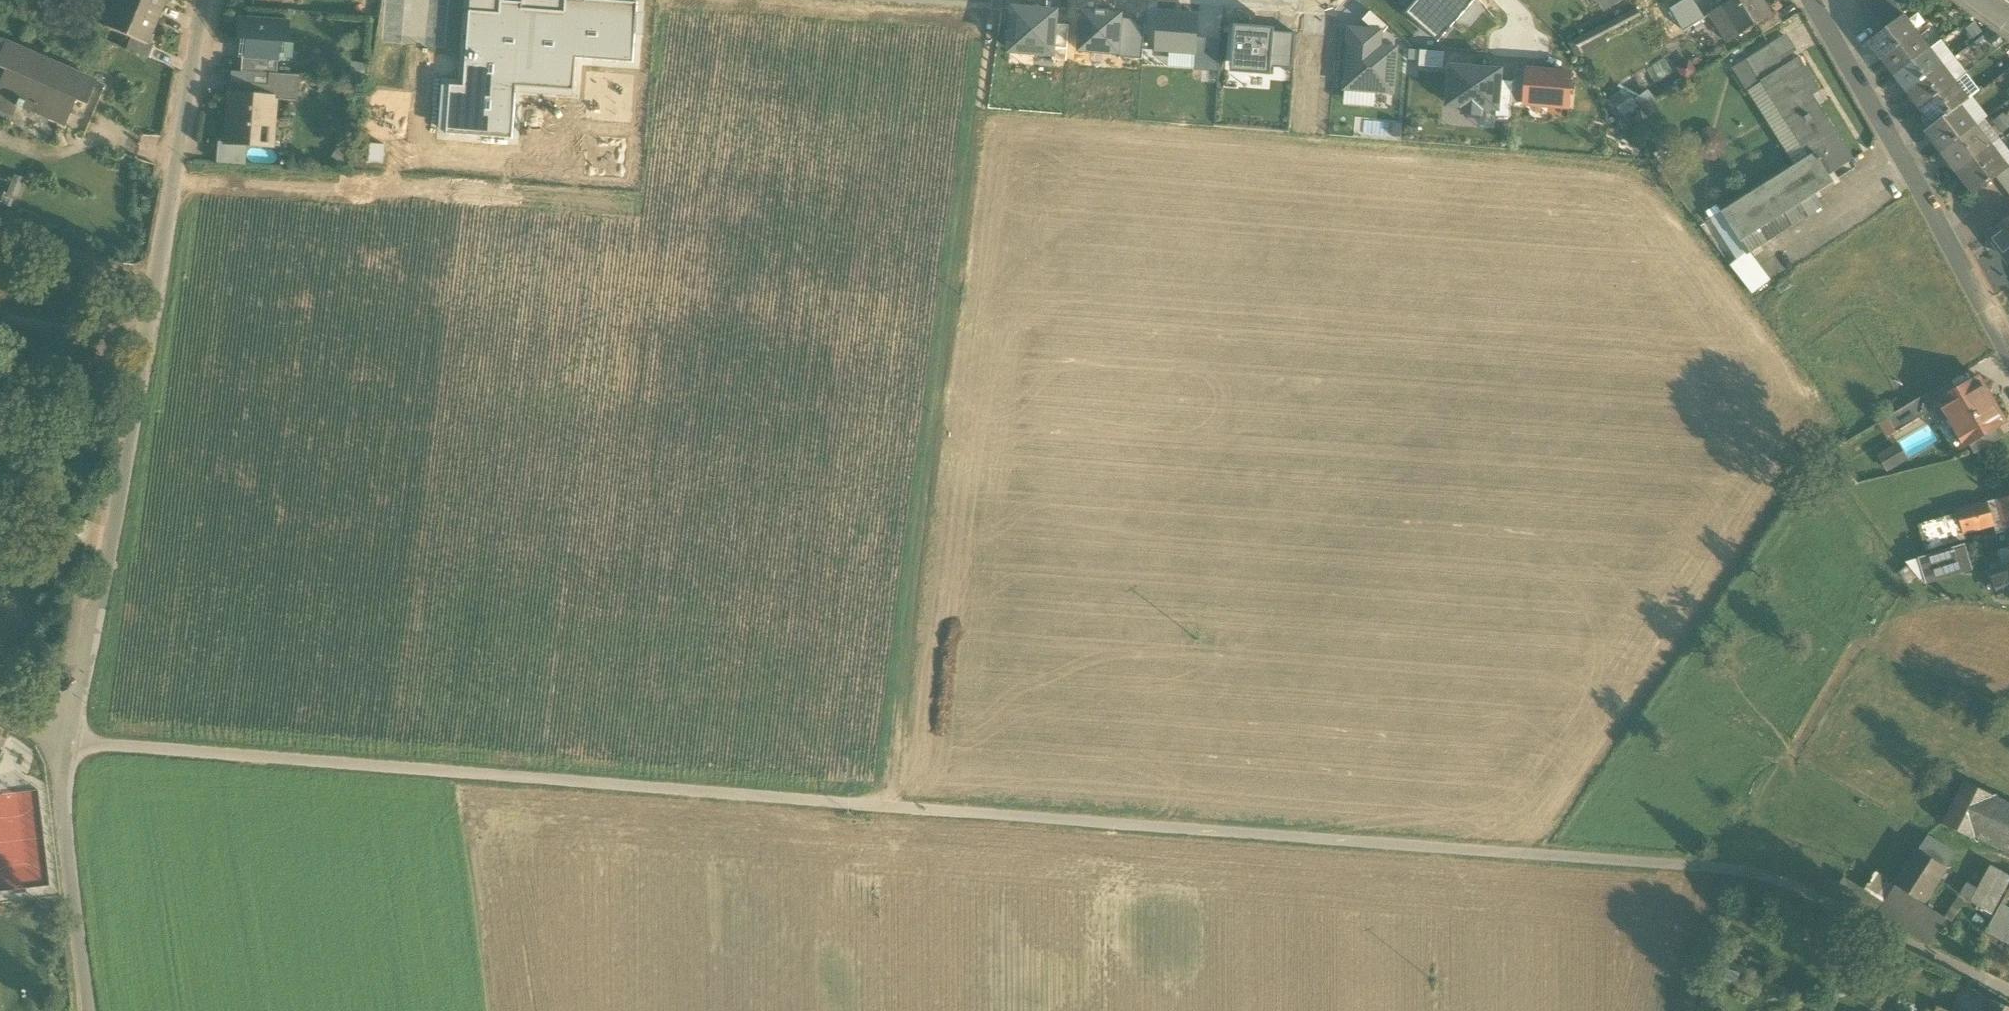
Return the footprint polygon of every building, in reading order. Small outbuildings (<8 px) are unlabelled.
[(102,0),(101,0),(92,22),(108,29),(118,7),(102,0)] [(118,7),(154,22),(163,0),(162,0),(121,0),(118,7)] [(487,0),(471,0),(464,87),(450,85),(450,87),(447,133),(447,134),(513,139),(516,92),(517,87),(573,91),(574,91),(577,59),(633,63),(636,34),(637,14),(638,3),(617,2),(597,0),(565,0),(565,12),(523,9),(523,3),(503,1),(487,0)] [(559,0),(523,0),(523,3),(523,9),(565,12),(565,0),(559,0)] [(1405,13),(1422,28),(1427,22),(1443,36),(1475,0),(1417,0),(1405,13)] [(1622,0),(1601,0),(1608,10),(1622,0)] [(1670,9),(1684,0),(1665,0),(1670,9)] [(1677,20),(1697,7),(1693,0),(1684,0),(1670,9),(1677,20)] [(1720,7),(1737,35),(1738,35),(1756,24),(1770,15),(1761,0),(1731,0),(1720,7)] [(1862,2),(1869,11),(1883,0),(1864,0),(1862,2)] [(1892,0),(1883,0),(1869,11),(1876,20),(1896,5),(1892,0)] [(1903,15),(1896,5),(1876,20),(1884,30),(1900,17),(1903,15)] [(145,43),(154,22),(118,7),(108,29),(131,38),(145,44),(145,43)] [(1704,19),(1697,7),(1677,20),(1684,31),(1704,19)] [(1726,42),(1737,35),(1720,7),(1709,14),(1726,42)] [(1028,10),(1014,9),(1010,51),(1053,54),(1055,24),(1056,12),(1044,11),(1028,10)] [(1079,51),(1119,54),(1121,22),(1122,14),(1109,13),(1109,10),(1095,9),(1096,12),(1082,11),(1079,51)] [(1362,20),(1374,31),(1380,36),(1388,27),(1370,11),(1362,20)] [(1756,24),(1762,33),(1781,22),(1775,12),(1770,15),(1756,24)] [(643,35),(645,14),(637,14),(636,34),(643,35)] [(1198,17),(1158,14),(1155,50),(1195,54),(1197,38),(1198,17)] [(1904,14),(1903,15),(1900,17),(1913,35),(1917,32),(1904,14)] [(1868,42),(1882,59),(1913,35),(1900,17),(1884,30),(1868,42)] [(239,20),(238,31),(243,31),(242,40),(246,40),(245,56),(245,57),(275,59),(275,58),(276,54),(276,42),(285,43),(286,23),(239,20)] [(1145,24),(1121,22),(1119,54),(1118,58),(1142,60),(1145,24)] [(1422,28),(1438,42),(1443,36),(1427,22),(1422,28)] [(1069,25),(1055,24),(1053,54),(1053,60),(1066,61),(1069,25)] [(1271,68),(1274,32),(1254,30),(1255,26),(1234,25),(1231,62),(1249,64),(1248,74),(1271,76),(1271,68)] [(1379,47),(1380,36),(1374,31),(1349,29),(1345,89),(1377,92),(1393,93),(1396,49),(1379,47)] [(1295,33),(1274,32),(1271,68),(1292,69),(1295,33)] [(1788,34),(1770,45),(1780,61),(1798,51),(1788,34)] [(1926,52),(1913,35),(1882,59),(1895,76),(1926,52)] [(126,50),(147,59),(153,46),(145,43),(145,44),(131,38),(126,50)] [(1220,40),(1197,38),(1195,54),(1194,69),(1218,71),(1220,40)] [(1939,69),(1954,57),(1941,40),(1926,52),(1939,69)] [(63,123),(73,99),(84,104),(94,80),(5,42),(0,54),(0,69),(4,70),(0,80),(0,110),(11,114),(14,106),(16,103),(22,105),(63,123)] [(276,42),(276,54),(284,55),(285,43),(276,42)] [(1746,60),(1761,84),(1762,84),(1761,82),(1784,67),(1780,61),(1770,45),(1746,60)] [(1444,52),(1419,50),(1418,67),(1443,69),(1444,52)] [(1939,69),(1926,52),(1895,76),(1908,93),(1939,69)] [(268,74),(275,74),(277,58),(275,58),(275,59),(245,57),(245,56),(241,55),(240,72),(249,73),(268,74)] [(1814,154),(1828,176),(1853,160),(1813,96),(1820,91),(1799,57),(1784,67),(1761,82),(1762,84),(1764,87),(1784,118),(1788,115),(1813,154),(1814,154)] [(1954,57),(1939,69),(1951,85),(1966,74),(1954,57)] [(1690,60),(1677,68),(1686,82),(1699,74),(1690,60)] [(1733,68),(1750,95),(1751,95),(1764,87),(1762,84),(1761,84),(1746,60),(1733,68)] [(364,63),(350,62),(348,80),(363,81),(364,63)] [(1230,73),(1248,74),(1249,64),(1231,62),(1230,73)] [(1447,106),(1483,108),(1497,110),(1499,80),(1500,71),(1450,67),(1447,106)] [(1951,85),(1939,69),(1908,93),(1921,109),(1951,85)] [(229,71),(228,95),(248,96),(248,85),(249,73),(240,72),(229,71)] [(1571,74),(1526,71),(1524,103),(1568,107),(1571,74)] [(268,74),(249,73),(248,85),(267,85),(268,74)] [(248,85),(248,96),(270,97),(270,100),(275,100),(293,102),(296,99),(298,77),(275,74),(268,74),(267,85),(248,85)] [(1966,74),(1951,85),(1964,102),(1971,96),(1979,90),(1966,74)] [(1513,81),(1499,80),(1497,110),(1496,117),(1510,118),(1513,81)] [(1964,102),(1951,85),(1921,109),(1933,126),(1956,108),(1964,102)] [(450,87),(443,86),(439,133),(447,133),(450,87)] [(516,92),(573,97),(573,91),(517,87),(516,92)] [(1784,118),(1764,87),(1751,95),(1796,165),(1813,154),(1788,115),(1784,118)] [(1626,88),(1611,98),(1623,117),(1638,107),(1626,88)] [(1377,92),(1345,89),(1343,105),(1375,107),(1377,92)] [(268,128),(270,100),(270,97),(248,96),(228,95),(228,97),(232,97),(231,114),(226,114),(225,124),(230,124),(229,142),(225,141),(224,143),(224,144),(241,145),(263,146),(265,128),(268,128)] [(1976,126),(1984,119),(1988,116),(1971,96),(1964,102),(1956,108),(1972,129),(1976,126)] [(273,147),(275,100),(270,100),(268,128),(265,128),(263,146),(273,147)] [(1496,117),(1497,110),(1483,108),(1482,128),(1495,129),(1496,117)] [(1972,129),(1956,108),(1933,126),(1925,132),(1941,152),(1972,129)] [(1992,146),(2000,140),(1984,119),(1976,126),(1992,146)] [(1988,149),(1992,146),(1976,126),(1972,129),(1988,149)] [(1988,149),(1972,129),(1941,152),(1957,173),(1988,149)] [(2008,165),(2008,152),(2000,140),(1992,146),(2007,166),(2008,165)] [(215,163),(245,166),(246,156),(240,156),(241,145),(224,144),(224,143),(217,142),(215,163)] [(383,145),(368,144),(367,162),(381,163),(383,145)] [(1992,146),(1988,149),(2004,169),(2007,166),(1992,146)] [(2004,169),(1988,149),(1957,173),(1973,193),(1971,194),(1972,196),(1997,177),(2008,168),(2007,166),(2004,169)] [(1740,243),(1747,255),(1751,252),(1822,208),(1818,198),(1816,199),(1815,195),(1833,184),(1828,176),(1814,154),(1813,154),(1796,165),(1721,213),(1712,218),(1732,249),(1740,243)] [(2007,166),(2008,168),(1997,177),(2006,189),(2008,186),(2008,165),(2007,166)] [(2008,260),(2008,217),(1988,233),(2008,260)] [(1893,226),(1858,245),(1887,297),(1922,278),(1893,226)] [(1751,252),(1747,255),(1731,267),(1752,294),(1773,280),(1751,252)] [(1957,447),(1959,450),(1968,444),(1999,426),(2005,422),(1994,402),(1992,403),(1978,379),(1936,403),(1946,420),(1943,421),(1941,429),(1948,442),(1954,444),(1955,443),(1954,445),(1957,447)] [(1888,418),(1897,432),(1933,410),(1924,396),(1888,418)] [(1968,444),(1974,454),(2005,437),(1999,426),(1968,444)] [(2006,531),(2008,530),(2008,496),(1997,500),(2006,531)] [(1996,534),(2005,531),(2006,531),(1997,500),(1987,502),(1993,524),(1996,534)] [(1956,510),(1957,514),(1962,533),(1963,532),(1993,524),(1987,502),(1956,510)] [(1957,514),(1924,524),(1931,549),(1965,539),(1963,532),(1962,533),(1957,514)] [(1925,551),(1931,549),(1924,524),(1918,526),(1925,551)] [(1925,582),(1971,567),(1964,544),(1918,558),(1925,582)] [(1990,572),(1997,594),(2005,591),(2006,595),(2008,595),(2008,566),(1990,572)] [(2007,851),(2008,847),(2008,804),(1964,782),(1943,825),(1972,839),(1974,835),(2007,851)] [(1928,834),(1918,850),(1946,867),(1955,852),(1928,834)] [(1895,886),(1922,903),(1946,867),(1918,850),(1895,886)] [(1991,915),(2008,882),(2008,876),(1991,866),(1977,890),(1967,884),(1960,895),(1991,915)] [(1837,887),(1877,913),(1885,901),(1844,876),(1837,887)] [(1895,886),(1885,901),(1877,913),(1929,944),(1945,918),(1922,903),(1895,886)] [(2008,944),(2008,911),(2000,906),(1986,931),(2008,944)] [(1970,1010),(1983,1010),(1989,999),(1973,990),(1965,1008),(1970,1010)] [(1989,999),(1983,1010),(2008,1010),(2008,1008),(1989,999)]
